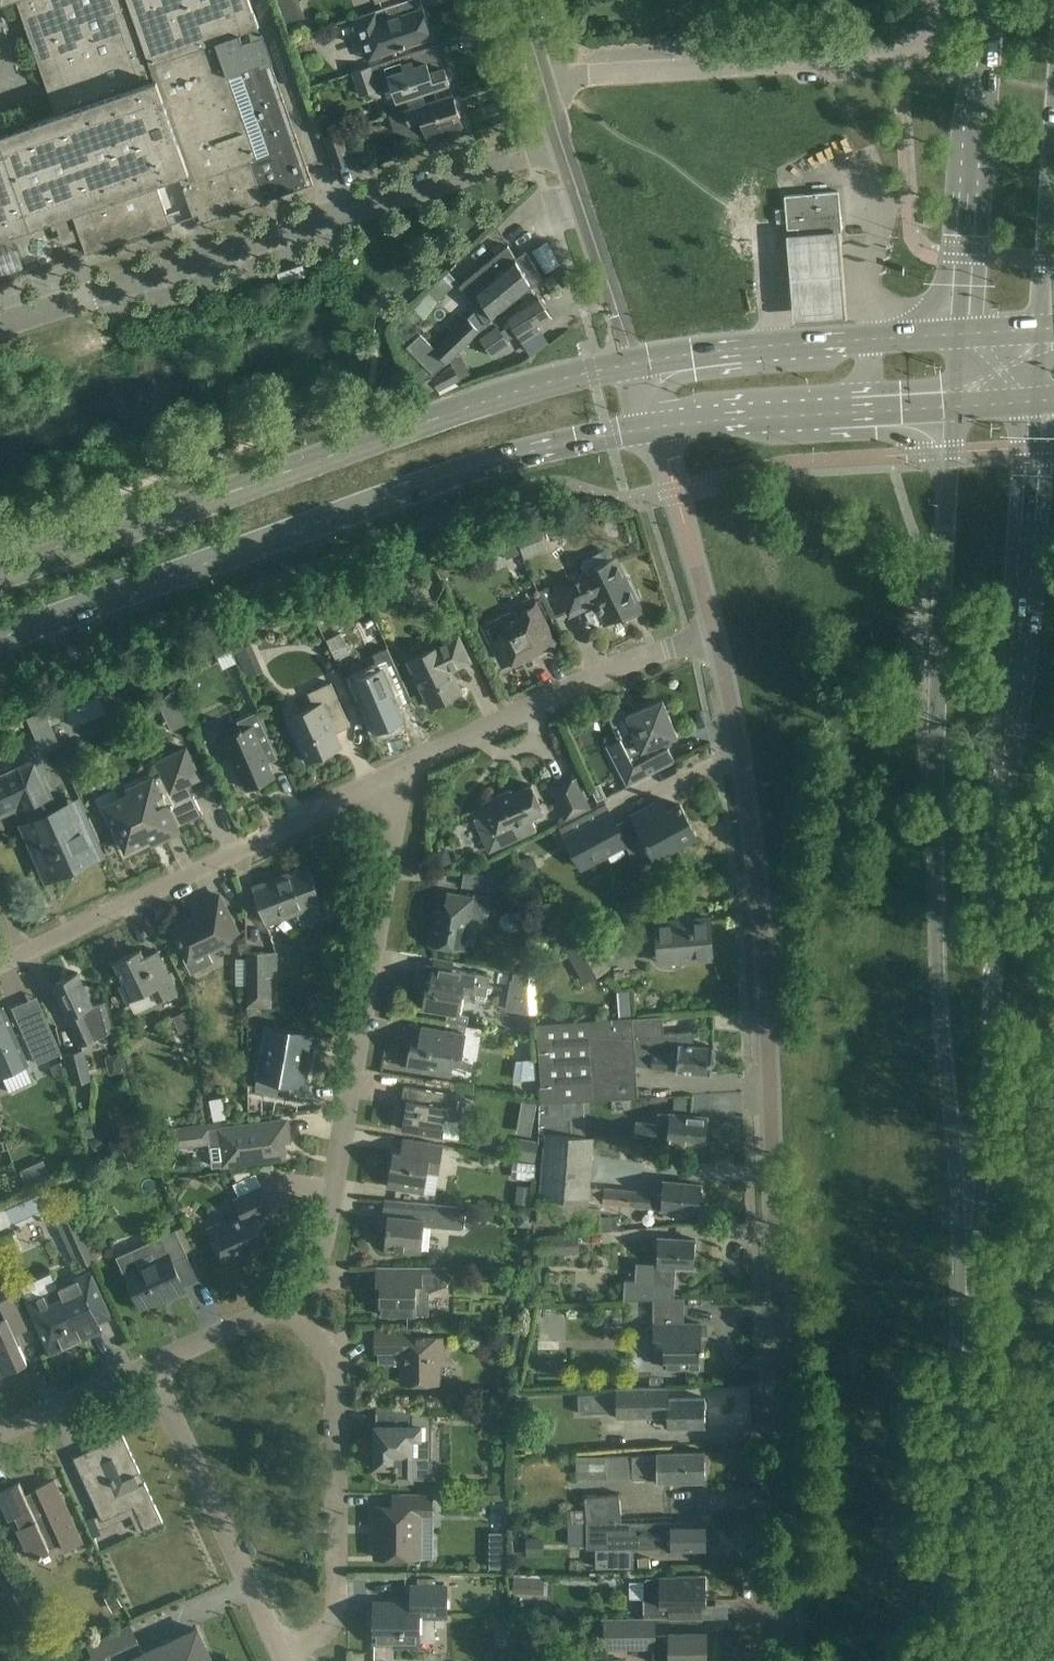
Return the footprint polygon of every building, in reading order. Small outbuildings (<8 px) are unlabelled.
[(0,6),(17,1),(44,79),(52,76),(64,111),(0,134),(0,237),(72,212),(86,253),(170,224),(156,183),(179,175),(193,216),(199,214),(202,222),(264,201),(261,192),(268,190),(271,198),(313,183),(262,36),(243,42),(240,33),(259,27),(249,0),(0,0),(0,6)] [(284,23),(305,16),(299,0),(276,0),(284,23)] [(371,59),(378,56),(431,37),(426,22),(428,22),(423,7),(401,15),(397,3),(357,18),(371,59)] [(392,83),(397,100),(449,83),(449,81),(450,80),(451,79),(451,77),(451,74),(450,73),(448,71),(447,71),(445,71),(445,68),(439,70),(436,61),(441,59),(436,44),(354,71),(362,96),(380,90),(379,88),(392,83)] [(466,134),(452,94),(390,114),(394,129),(422,120),(430,146),(466,134)] [(351,162),(340,131),(324,137),(334,168),(351,162)] [(843,240),(839,191),(784,195),(787,229),(798,228),(799,243),(843,240)] [(469,316),(481,329),(484,332),(494,321),(495,322),(496,321),(516,301),(515,299),(530,286),(530,287),(532,285),(538,281),(542,278),(526,251),(515,257),(509,244),(461,284),(470,296),(477,309),(469,316)] [(302,264),(278,272),(281,283),(306,275),(302,264)] [(449,271),(428,291),(438,301),(458,281),(449,271)] [(530,286),(515,299),(516,301),(519,305),(536,295),(530,287),(530,286)] [(496,324),(479,336),(493,356),(511,344),(508,340),(510,340),(518,334),(522,341),(540,330),(538,326),(552,317),(545,307),(545,306),(545,303),(544,301),(542,299),(539,298),(537,294),(536,295),(519,305),(516,301),(495,322),(496,324)] [(481,329),(469,316),(455,329),(435,348),(420,333),(407,346),(434,374),(481,329)] [(540,330),(522,341),(529,352),(547,340),(540,330)] [(453,367),(432,378),(439,390),(449,385),(460,379),(453,367)] [(430,378),(414,385),(420,397),(436,390),(430,378)] [(546,550),(537,526),(515,535),(524,558),(546,550)] [(519,552),(509,534),(482,544),(488,556),(502,549),(507,559),(519,552)] [(578,578),(558,588),(570,611),(585,604),(582,599),(593,594),(599,606),(598,607),(600,612),(602,611),(607,621),(638,606),(615,559),(612,552),(605,549),(583,560),(581,566),(585,574),(578,578)] [(484,642),(491,656),(501,651),(506,662),(523,654),(526,660),(540,654),(536,647),(550,640),(530,598),(512,607),(515,614),(500,621),(505,631),(494,637),(484,642)] [(471,660),(458,634),(407,659),(430,707),(462,692),(451,670),(471,660)] [(226,638),(214,644),(219,657),(232,651),(226,638)] [(263,671),(252,644),(235,651),(247,678),(263,671)] [(380,668),(354,679),(377,731),(381,729),(382,733),(402,725),(400,721),(404,719),(398,705),(413,699),(389,650),(375,656),(380,668)] [(350,726),(330,682),(315,689),(321,702),(287,718),(307,762),(335,750),(329,736),(350,726)] [(171,690),(158,702),(163,712),(179,704),(171,690)] [(678,736),(663,700),(627,715),(635,735),(622,741),(620,738),(606,746),(626,787),(675,762),(668,747),(664,749),(661,743),(678,736)] [(228,746),(238,769),(247,789),(274,777),(265,757),(262,750),(274,745),(258,709),(236,719),(239,724),(217,734),(223,748),(228,746)] [(149,814),(162,841),(181,832),(178,826),(203,815),(194,796),(189,798),(184,786),(199,777),(186,746),(156,762),(162,774),(154,778),(153,777),(159,790),(150,795),(153,801),(157,799),(159,803),(152,806),(154,811),(149,814)] [(35,760),(0,776),(0,798),(22,788),(36,819),(30,822),(36,833),(29,836),(42,864),(47,862),(53,876),(86,861),(85,859),(99,853),(82,814),(63,822),(35,760)] [(159,790),(153,777),(126,790),(130,800),(112,809),(120,827),(115,830),(125,852),(159,836),(162,841),(149,814),(154,811),(152,806),(159,803),(157,799),(153,801),(150,795),(159,790)] [(590,808),(576,777),(552,788),(566,819),(583,811),(590,808)] [(600,783),(591,787),(597,801),(607,796),(600,783)] [(541,804),(532,784),(513,793),(511,789),(482,802),(487,813),(475,818),(489,851),(509,842),(537,830),(532,818),(544,812),(541,804)] [(604,801),(559,825),(566,836),(582,867),(628,842),(627,840),(642,832),(655,857),(677,845),(697,835),(680,804),(667,811),(661,800),(616,823),(611,812),(604,801)] [(541,877),(534,855),(519,859),(527,882),(541,877)] [(322,903),(309,866),(253,887),(267,923),(322,903)] [(434,909),(428,943),(465,949),(470,921),(482,924),(487,896),(474,894),(474,897),(447,893),(444,911),(434,909)] [(206,947),(237,932),(228,914),(219,895),(191,908),(195,917),(174,927),(184,947),(188,956),(184,958),(192,974),(214,963),(206,947)] [(347,910),(343,898),(323,905),(327,917),(347,910)] [(499,923),(502,931),(511,933),(517,930),(521,922),(517,913),(509,911),(502,915),(499,923)] [(655,922),(659,964),(713,959),(710,917),(655,922)] [(608,968),(589,936),(565,950),(584,982),(608,968)] [(148,964),(141,949),(114,962),(124,981),(119,984),(129,1003),(153,991),(158,1000),(177,991),(161,957),(148,964)] [(276,976),(276,951),(247,951),(248,1006),(272,1006),(272,976),(276,976)] [(452,961),(431,957),(429,965),(424,964),(421,984),(426,985),(422,1009),(460,1015),(465,990),(487,994),(490,975),(451,968),(452,961)] [(78,972),(51,984),(80,1045),(98,1037),(108,1032),(113,1031),(106,1002),(93,1006),(78,972)] [(507,1010),(530,1014),(529,974),(514,972),(507,1010)] [(619,1017),(632,1016),(631,990),(617,991),(619,1017)] [(1,1077),(29,1063),(3,1007),(0,1008),(0,1075),(1,1077)] [(172,1017),(180,1033),(193,1027),(185,1011),(172,1017)] [(653,1049),(651,1067),(711,1073),(714,1047),(692,1045),(694,1030),(664,1032),(662,1015),(633,1016),(634,1039),(654,1038),(653,1049)] [(632,1016),(619,1017),(539,1022),(543,1101),(541,1101),(541,1103),(583,1100),(583,1099),(638,1096),(635,1050),(653,1049),(654,1038),(634,1039),(633,1016),(632,1016)] [(48,1021),(23,1032),(24,1034),(30,1048),(37,1064),(50,1058),(62,1053),(48,1021)] [(311,1034),(266,1026),(255,1086),(279,1090),(280,1081),(302,1085),(304,1075),(304,1072),(308,1073),(312,1052),(308,1051),(311,1034)] [(466,1034),(422,1026),(419,1048),(411,1046),(407,1068),(452,1076),(454,1061),(462,1062),(466,1034)] [(91,1078),(83,1048),(64,1053),(72,1084),(91,1078)] [(514,1078),(537,1077),(535,1059),(517,1060),(514,1078)] [(61,1061),(50,1066),(54,1076),(65,1071),(61,1061)] [(455,1119),(459,1095),(426,1089),(404,1085),(402,1100),(407,1101),(402,1129),(424,1133),(443,1136),(459,1139),(462,1121),(455,1119)] [(675,1097),(674,1110),(686,1111),(688,1098),(675,1097)] [(209,1100),(214,1120),(225,1118),(220,1098),(209,1100)] [(541,1117),(540,1130),(547,1131),(562,1133),(563,1115),(584,1115),(583,1100),(541,1103),(541,1117)] [(707,1117),(671,1114),(669,1127),(660,1124),(637,1122),(635,1140),(705,1145),(707,1117)] [(232,1163),(263,1159),(284,1156),(283,1142),(288,1141),(286,1121),(264,1124),(221,1130),(220,1120),(219,1120),(170,1127),(172,1148),(210,1144),(213,1165),(232,1163)] [(538,1220),(586,1225),(586,1229),(598,1229),(599,1215),(600,1206),(588,1205),(594,1137),(562,1133),(547,1131),(538,1220)] [(95,1137),(88,1140),(93,1152),(105,1146),(102,1140),(95,1137)] [(538,1141),(519,1138),(516,1155),(534,1159),(538,1141)] [(443,1146),(408,1139),(405,1154),(393,1152),(387,1186),(424,1192),(429,1170),(439,1172),(443,1146)] [(512,1177),(534,1180),(536,1163),(514,1161),(512,1177)] [(250,1170),(233,1172),(237,1181),(252,1175),(250,1170)] [(65,1191),(78,1185),(73,1173),(59,1180),(65,1191)] [(700,1184),(664,1180),(663,1194),(653,1190),(606,1186),(604,1203),(698,1212),(700,1184)] [(518,1184),(516,1202),(528,1204),(530,1186),(518,1184)] [(273,1210),(262,1186),(235,1199),(244,1217),(210,1233),(226,1266),(244,1258),(242,1254),(253,1249),(255,1253),(271,1246),(258,1217),(273,1210)] [(41,1194),(10,1207),(15,1221),(47,1208),(41,1194)] [(432,1204),(407,1202),(385,1200),(383,1218),(387,1219),(384,1248),(406,1250),(422,1251),(425,1224),(430,1225),(463,1228),(465,1208),(432,1204)] [(598,1229),(612,1228),(611,1215),(599,1215),(598,1229)] [(95,1259),(79,1223),(63,1230),(75,1257),(79,1255),(84,1265),(95,1259)] [(161,1235),(117,1256),(126,1275),(131,1286),(140,1306),(168,1293),(170,1298),(186,1291),(177,1271),(173,1261),(188,1254),(176,1229),(161,1235)] [(580,1249),(579,1233),(541,1235),(543,1252),(580,1249)] [(678,1267),(694,1268),(696,1239),(674,1238),(659,1237),(659,1251),(658,1263),(637,1262),(636,1280),(626,1280),(625,1299),(653,1298),(670,1298),(676,1297),(678,1267)] [(423,1267),(376,1267),(376,1284),(380,1284),(379,1314),(401,1315),(417,1315),(428,1315),(428,1292),(447,1284),(447,1267),(423,1267)] [(90,1271),(27,1300),(41,1332),(50,1352),(82,1338),(102,1329),(98,1321),(110,1316),(102,1296),(92,1276),(90,1271)] [(14,1293),(0,1299),(0,1375),(27,1363),(14,1335),(30,1328),(14,1293)] [(670,1298),(653,1298),(653,1338),(663,1338),(663,1367),(704,1367),(704,1345),(701,1345),(701,1323),(684,1323),(684,1297),(676,1297),(670,1298)] [(524,1347),(527,1329),(518,1327),(516,1327),(512,1344),(524,1347)] [(410,1328),(375,1328),(375,1351),(383,1352),(383,1364),(401,1364),(400,1383),(441,1384),(441,1355),(445,1355),(446,1336),(410,1336),(410,1328)] [(668,1398),(669,1387),(616,1387),(616,1391),(579,1393),(580,1412),(617,1411),(617,1417),(668,1417),(669,1426),(705,1426),(705,1398),(668,1398)] [(375,1425),(375,1466),(393,1466),(393,1478),(415,1479),(431,1479),(431,1456),(417,1456),(417,1441),(420,1441),(420,1424),(411,1424),(411,1407),(376,1407),(376,1425),(375,1425)] [(140,1472),(123,1434),(89,1450),(97,1468),(81,1475),(102,1520),(132,1506),(143,1531),(163,1521),(145,1482),(140,1484),(136,1474),(140,1472)] [(632,1455),(606,1455),(606,1477),(633,1477),(633,1478),(658,1478),(658,1480),(683,1480),(705,1480),(705,1451),(683,1451),(658,1452),(658,1453),(632,1453),(632,1455)] [(54,1479),(36,1487),(39,1493),(27,1498),(19,1481),(0,1490),(0,1497),(9,1518),(12,1516),(30,1556),(61,1542),(64,1549),(82,1541),(54,1479)] [(619,1492),(584,1494),(588,1520),(621,1518),(622,1518),(619,1492)] [(375,1507),(374,1557),(396,1557),(420,1557),(420,1555),(433,1555),(433,1515),(434,1515),(434,1493),(419,1494),(398,1494),(398,1507),(375,1507)] [(588,1520),(569,1520),(569,1544),(587,1544),(587,1548),(596,1548),(597,1567),(624,1567),(633,1567),(633,1548),(652,1548),(653,1546),(659,1546),(659,1551),(705,1550),(705,1522),(684,1522),(672,1522),(672,1520),(652,1520),(621,1520),(621,1518),(588,1520)] [(507,1532),(490,1532),(490,1567),(507,1567),(507,1532)] [(544,1539),(526,1538),(526,1555),(543,1555),(544,1539)] [(514,1573),(513,1593),(530,1593),(531,1574),(514,1573)] [(632,1597),(643,1597),(643,1598),(643,1618),(644,1620),(654,1620),(668,1619),(669,1620),(702,1619),(702,1605),(706,1605),(706,1575),(677,1575),(677,1576),(660,1576),(660,1577),(652,1577),(652,1578),(647,1578),(643,1582),(631,1583),(632,1597)] [(446,1585),(412,1585),(411,1602),(374,1602),(374,1642),(393,1643),(393,1647),(419,1647),(419,1617),(447,1617),(446,1585)] [(106,1599),(113,1613),(123,1607),(116,1594),(106,1599)] [(36,1609),(23,1614),(28,1625),(40,1619),(36,1609)] [(607,1618),(608,1646),(635,1646),(635,1645),(653,1645),(653,1660),(706,1660),(706,1633),(684,1634),(670,1634),(654,1635),(654,1620),(644,1620),(643,1618),(634,1618),(607,1618)] [(198,1629),(143,1653),(137,1638),(86,1660),(212,1660),(198,1629)]
